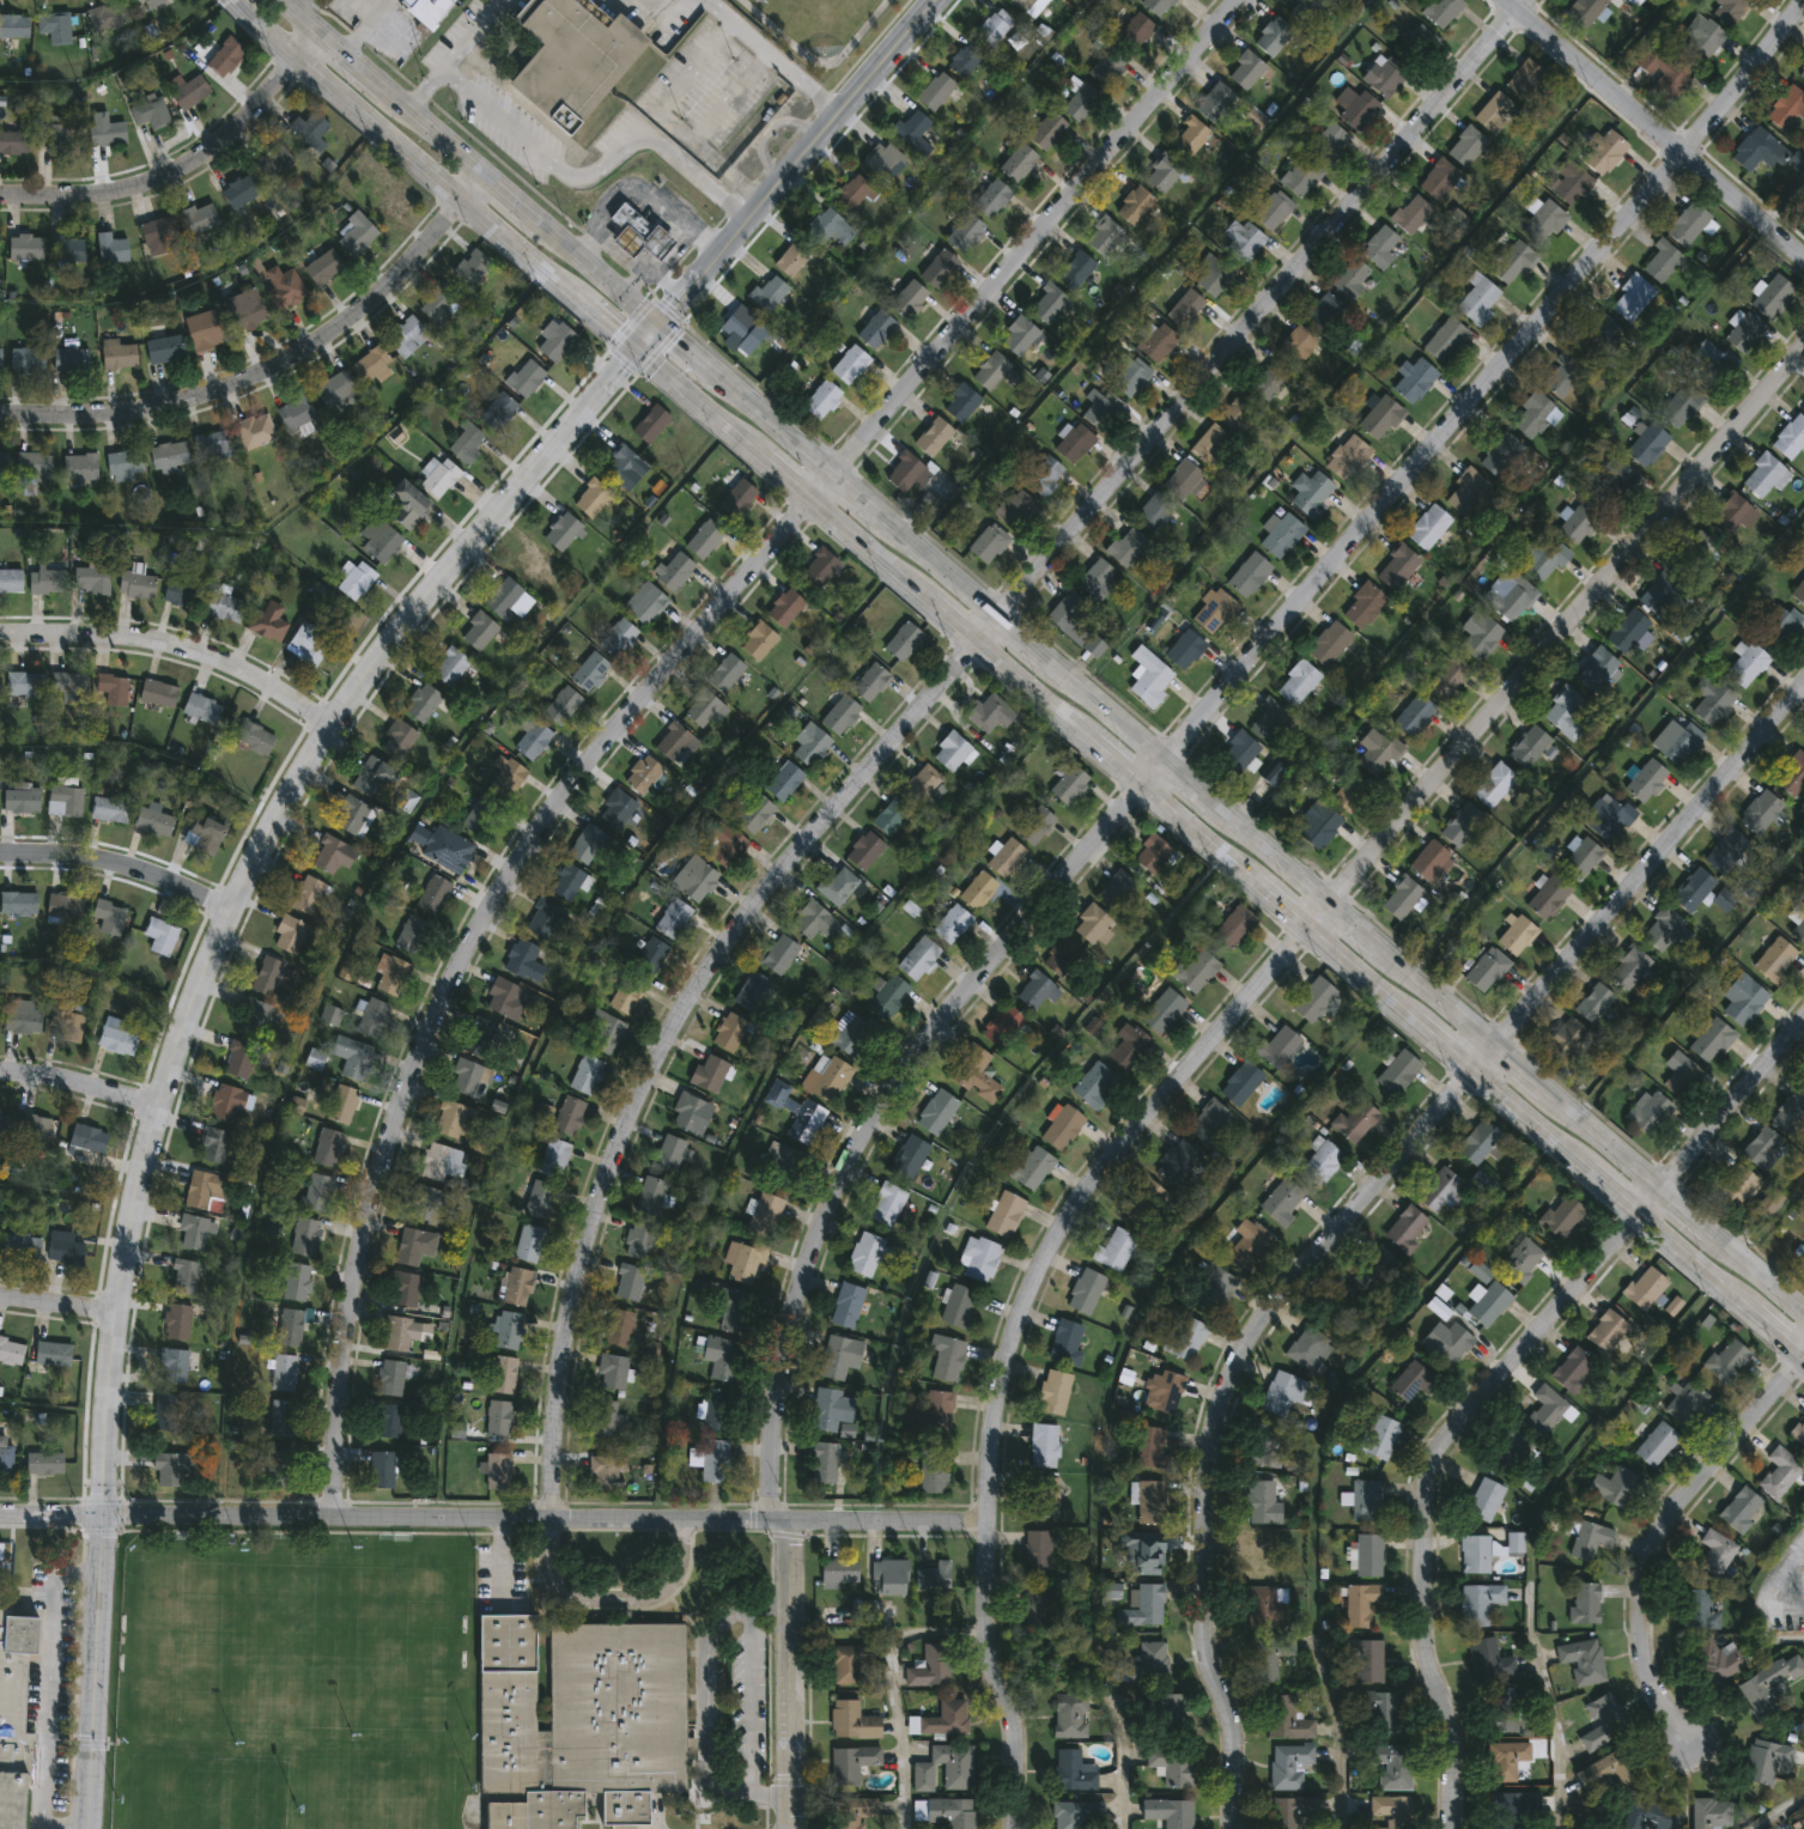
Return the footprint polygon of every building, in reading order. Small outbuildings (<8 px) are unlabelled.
[(150,12),(142,0),(168,0),(150,12)] [(409,10),(432,28),(455,0),(417,0),(409,10)] [(514,19),(541,43),(506,83),(570,135),(650,41),(619,14),(613,23),(586,0),(530,0),(514,19)] [(1141,1),(1142,0),(1176,0),(1158,18),(1141,1)] [(1296,4),(1292,0),(1326,0),(1329,2),(1304,31),(1287,16),(1296,4)] [(1350,8),(1341,0),(1358,0),(1350,8)] [(1421,12),(1431,0),(1463,0),(1466,2),(1442,30),(1421,12)] [(1563,14),(1577,0),(1609,0),(1610,1),(1583,31),(1563,14)] [(1719,4),(1714,0),(1750,0),(1732,28),(1712,14),(1719,4)] [(92,34),(87,10),(123,2),(128,28),(92,34)] [(1014,20),(990,47),(974,32),(998,6),(1014,20)] [(1156,26),(1132,53),(1114,37),(1138,11),(1156,26)] [(69,14),(69,45),(50,45),(50,36),(37,36),(37,14),(69,14)] [(1270,56),(1253,41),(1278,16),(1295,31),(1270,56)] [(30,38),(0,38),(0,17),(30,17),(30,38)] [(1417,66),(1395,47),(1417,20),(1440,41),(1417,66)] [(205,63),(230,38),(247,54),(221,80),(205,63)] [(946,62),(971,41),(985,57),(960,79),(946,62)] [(1635,65),(1654,47),(1669,63),(1678,55),(1696,74),(1668,101),(1635,65)] [(1229,75),(1238,65),(1234,61),(1246,48),(1267,65),(1246,90),(1229,75)] [(1087,71),(1107,49),(1126,66),(1105,89),(1087,71)] [(1410,72),(1386,98),(1362,78),(1386,51),(1410,72)] [(1505,84),(1529,57),(1550,78),(1526,104),(1505,84)] [(956,84),(933,113),(916,98),(939,69),(956,84)] [(164,86),(175,79),(181,87),(199,75),(211,93),(182,113),(164,86)] [(1103,96),(1077,122),(1061,108),(1085,80),(1103,96)] [(1237,98),(1211,122),(1195,105),(1220,80),(1237,98)] [(1787,84),(1803,94),(1803,116),(1792,135),(1766,119),(1787,84)] [(1347,105),(1337,98),(1347,85),(1359,95),(1363,89),(1381,104),(1359,132),(1338,116),(1347,105)] [(1494,135),(1474,116),(1498,90),(1518,109),(1494,135)] [(147,122),(135,127),(128,110),(159,97),(170,124),(151,132),(147,122)] [(1027,136),(1051,109),(1069,124),(1044,152),(1027,136)] [(314,156),(288,126),(298,117),(302,123),(316,111),(329,128),(317,138),(326,146),(314,156)] [(1211,134),(1188,158),(1171,141),(1195,117),(1211,134)] [(1329,165),(1307,147),(1330,120),(1352,138),(1329,165)] [(89,127),(124,123),(127,145),(90,147),(89,127)] [(1489,142),(1465,168),(1445,150),(1470,123),(1489,142)] [(67,124),(67,156),(45,156),(45,124),(67,124)] [(1730,157),(1756,124),(1793,156),(1784,168),(1776,160),(1769,169),(1760,160),(1749,174),(1730,157)] [(1598,135),(1600,138),(1610,128),(1629,147),(1599,177),(1579,156),(1598,135)] [(30,156),(0,156),(0,132),(30,132),(30,156)] [(885,181),(862,162),(881,139),(904,158),(885,181)] [(998,168),(1021,141),(1039,158),(1015,184),(998,168)] [(254,164),(278,142),(297,164),(273,184),(254,164)] [(1142,175),(1165,151),(1185,169),(1162,194),(1142,175)] [(1300,199),(1280,180),(1304,154),(1324,172),(1300,199)] [(1419,187),(1439,157),(1462,172),(1441,202),(1419,187)] [(1595,181),(1571,208),(1544,184),(1568,158),(1595,181)] [(874,190),(849,214),(832,196),(857,172),(874,190)] [(220,193),(248,174),(261,194),(233,212),(220,193)] [(1013,194),(989,219),(972,202),(996,178),(1013,194)] [(390,221),(371,205),(394,180),(412,195),(390,221)] [(1156,201),(1132,227),(1114,211),(1138,184),(1156,201)] [(1294,207),(1270,231),(1246,208),(1270,184),(1294,207)] [(1391,219),(1413,192),(1434,209),(1411,237),(1391,219)] [(1568,214),(1544,247),(1521,230),(1545,198),(1568,214)] [(1719,224),(1709,236),(1701,229),(1684,249),(1665,231),(1691,201),(1719,224)] [(182,213),(209,202),(219,225),(192,237),(182,213)] [(830,237),(820,247),(803,230),(827,206),(855,233),(842,248),(830,237)] [(378,236),(353,259),(338,241),(352,229),(345,221),(357,211),(378,236)] [(986,225),(965,255),(944,241),(966,211),(986,225)] [(1104,257),(1083,239),(1105,215),(1125,233),(1104,257)] [(1229,239),(1223,233),(1240,215),(1267,238),(1243,266),(1222,248),(1229,239)] [(140,225),(174,218),(178,239),(170,241),(172,253),(147,259),(140,225)] [(1381,272),(1360,250),(1384,224),(1401,239),(1391,249),(1397,255),(1381,272)] [(626,227),(619,236),(612,244),(633,261),(643,250),(660,265),(676,244),(656,227),(654,230),(644,242),(626,227)] [(111,241),(128,241),(128,265),(98,265),(98,233),(111,233),(111,241)] [(8,262),(8,237),(43,237),(43,262),(8,262)] [(1538,256),(1508,287),(1489,268),(1518,237),(1538,256)] [(53,262),(53,238),(84,238),(84,262),(53,262)] [(1640,266),(1664,239),(1685,259),(1662,285),(1640,266)] [(790,279),(773,263),(791,243),(809,257),(790,279)] [(450,274),(474,248),(492,265),(467,291),(450,274)] [(936,290),(919,275),(942,248),(959,261),(936,290)] [(303,271),(330,249),(345,268),(317,288),(303,271)] [(1073,293),(1055,278),(1080,249),(1098,265),(1073,293)] [(1196,281),(1203,274),(1195,266),(1211,250),(1237,275),(1213,299),(1196,281)] [(1373,275),(1348,299),(1330,280),(1356,256),(1373,275)] [(309,294),(280,315),(266,293),(273,288),(263,275),(275,267),(281,277),(291,269),(309,294)] [(788,287),(766,312),(748,296),(770,272),(788,287)] [(1488,309),(1492,312),(1481,327),(1456,308),(1474,285),(1469,281),(1476,272),(1501,291),(1488,309)] [(1658,292),(1629,323),(1608,304),(1636,272),(1658,292)] [(1769,320),(1750,303),(1776,272),(1797,290),(1769,320)] [(930,294),(905,321),(888,304),(913,279),(930,294)] [(417,308),(442,284),(461,305),(437,329),(417,308)] [(1029,309),(1052,285),(1068,300),(1046,324),(1029,309)] [(224,303),(254,288),(268,322),(239,335),(224,303)] [(1166,315),(1190,288),(1208,304),(1184,330),(1166,315)] [(1305,317),(1325,292),(1346,308),(1324,333),(1305,317)] [(719,328),(739,304),(759,322),(740,345),(719,328)] [(1620,328),(1592,357),(1571,335),(1598,308),(1620,328)] [(855,335),(880,309),(897,324),(873,351),(855,335)] [(194,356),(183,320),(217,310),(227,345),(194,356)] [(1766,327),(1742,354),(1724,339),(1748,311),(1766,327)] [(1019,358),(998,339),(1021,315),(1041,335),(1019,358)] [(403,360),(384,339),(411,316),(430,338),(403,360)] [(1470,334),(1441,364),(1422,346),(1451,316),(1470,334)] [(1158,329),(1161,323),(1178,336),(1159,364),(1130,344),(1147,321),(1158,329)] [(536,351),(559,322),(577,338),(555,365),(536,351)] [(1319,341),(1299,364),(1278,346),(1299,323),(1319,341)] [(146,344),(180,338),(184,360),(150,366),(146,344)] [(1682,367),(1705,338),(1737,361),(1713,393),(1682,367)] [(103,339),(119,339),(119,346),(136,346),(136,371),(103,371),(103,339)] [(871,360),(846,385),(830,369),(855,344),(871,360)] [(350,366),(379,346),(393,365),(363,385),(350,366)] [(1557,365),(1553,360),(1567,346),(1590,370),(1560,399),(1542,381),(1557,365)] [(989,393),(971,377),(994,350),(1012,365),(989,393)] [(11,373),(11,351),(44,351),(44,373),(11,373)] [(54,351),(90,351),(90,373),(54,373),(54,351)] [(1128,399),(1110,379),(1134,356),(1153,373),(1128,399)] [(1413,406),(1391,388),(1417,356),(1439,373),(1413,406)] [(504,382),(526,358),(546,376),(524,400),(504,382)] [(1274,394),(1257,379),(1275,359),(1292,373),(1274,394)] [(354,389),(347,394),(353,403),(336,414),(333,408),(327,412),(312,389),(344,371),(354,389)] [(843,394),(818,420),(802,405),(826,378),(843,394)] [(960,425),(941,406),(962,382),(983,400),(960,425)] [(1676,431),(1656,413),(1684,382),(1705,399),(1676,431)] [(1219,417),(1243,389),(1264,408),(1239,436),(1219,417)] [(1512,425),(1524,409),(1519,407),(1533,389),(1557,408),(1531,440),(1512,425)] [(1101,432),(1076,411),(1094,390),(1103,397),(1107,391),(1124,406),(1118,412),(1101,432)] [(478,417),(502,391),(518,408),(494,433),(478,417)] [(1384,394),(1405,412),(1379,443),(1355,423),(1377,399),(1378,400),(1384,394)] [(278,406),(306,396),(315,423),(286,432),(278,406)] [(646,445),(631,431),(657,405),(673,420),(646,445)] [(277,439),(245,451),(235,425),(266,412),(277,439)] [(1799,413),(1803,417),(1803,452),(1792,464),(1769,442),(1799,413)] [(954,430),(931,458),(913,444),(936,415),(954,430)] [(1053,448),(1077,421),(1097,438),(1073,466),(1053,448)] [(1671,438),(1644,469),(1624,452),(1652,421),(1671,438)] [(1209,469),(1189,449),(1214,423),(1235,442),(1209,469)] [(448,456),(463,425),(486,436),(470,467),(448,456)] [(193,439),(225,430),(233,456),(201,466),(193,439)] [(1496,476),(1478,458),(1507,431),(1525,449),(1496,476)] [(1343,481),(1324,463),(1353,432),(1372,451),(1343,481)] [(188,466),(175,467),(176,474),(154,478),(151,448),(186,443),(188,466)] [(636,472),(619,488),(601,469),(625,446),(648,470),(640,478),(636,472)] [(915,484),(913,482),(903,493),(883,475),(906,450),(928,469),(915,484)] [(1761,499),(1739,481),(1766,451),(1792,475),(1778,491),(1772,486),(1761,499)] [(107,452),(142,452),(142,475),(107,475),(107,452)] [(8,481),(0,481),(0,454),(8,454),(8,481)] [(50,454),(50,481),(17,481),(17,454),(50,454)] [(1065,470),(1041,498),(1024,481),(1047,454),(1065,470)] [(63,455),(97,455),(97,481),(63,481),(63,455)] [(435,502),(418,485),(444,458),(461,476),(435,502)] [(1161,484),(1185,458),(1207,478),(1184,504),(1161,484)] [(1639,476),(1614,510),(1589,492),(1612,458),(1639,476)] [(1442,499),(1468,467),(1492,486),(1466,518),(1442,499)] [(730,491),(721,482),(730,469),(760,493),(737,522),(718,508),(730,491)] [(1298,492),(1290,485),(1301,473),(1307,479),(1317,469),(1335,487),(1319,502),(1326,509),(1312,522),(1290,500),(1298,492)] [(573,505),(595,479),(613,494),(593,521),(573,505)] [(378,508),(403,480),(432,506),(408,533),(378,508)] [(994,514),(1018,487),(1038,505),(1014,531),(994,514)] [(1134,514),(1158,490),(1176,509),(1152,533),(1134,514)] [(1706,516),(1732,490),(1757,514),(1731,540),(1706,516)] [(1557,528),(1583,497),(1603,515),(1578,546),(1557,528)] [(1425,552),(1405,534),(1433,503),(1452,521),(1425,552)] [(1306,529),(1276,560),(1258,542),(1287,512),(1306,529)] [(700,563),(685,546),(710,519),(727,536),(700,563)] [(358,548),(379,522),(403,541),(382,567),(358,548)] [(967,548),(992,523),(1010,540),(985,566),(967,548)] [(1104,548),(1130,524),(1148,543),(1123,569),(1104,548)] [(1719,547),(1690,576),(1671,557),(1700,528),(1719,547)] [(1556,564),(1537,582),(1514,560),(1531,542),(1537,548),(1545,540),(1554,547),(1559,542),(1571,554),(1559,566),(1556,564)] [(1392,591),(1372,572),(1401,542),(1421,561),(1392,591)] [(545,597),(516,567),(539,546),(557,564),(545,575),(557,587),(545,597)] [(819,594),(798,578),(820,547),(840,563),(819,594)] [(697,569),(672,594),(654,575),(679,551),(697,569)] [(1272,567),(1245,600),(1226,583),(1253,551),(1272,567)] [(1095,601),(1075,585),(1098,558),(1117,573),(1095,601)] [(335,589),(358,561),(376,577),(354,604),(335,589)] [(1693,591),(1666,622),(1638,598),(1664,567),(1693,591)] [(29,596),(29,570),(66,570),(66,596),(29,596)] [(73,570),(109,570),(109,596),(73,596),(73,570)] [(22,594),(0,594),(0,572),(22,572),(22,594)] [(153,602),(119,597),(121,573),(156,578),(153,602)] [(1537,593),(1511,622),(1488,603),(1514,573),(1537,593)] [(484,603),(509,577),(532,598),(517,614),(512,610),(503,621),(484,603)] [(1790,593),(1803,578),(1803,607),(1790,593)] [(1340,614),(1365,579),(1386,596),(1361,630),(1340,614)] [(622,606),(648,581),(669,602),(644,627),(622,606)] [(165,606),(165,582),(198,582),(198,606),(165,606)] [(226,598),(247,604),(238,627),(206,616),(215,587),(229,591),(226,598)] [(1211,637),(1191,618),(1219,588),(1239,607),(1211,637)] [(807,604),(783,630),(766,614),(790,589),(807,604)] [(1045,618),(1069,590),(1086,604),(1075,616),(1107,644),(1094,660),(1045,618)] [(1803,620),(1792,633),(1787,630),(1772,648),(1754,631),(1778,604),(1787,613),(1791,608),(1803,620)] [(1475,662),(1458,645),(1469,634),(1459,625),(1478,607),(1505,634),(1475,662)] [(1605,639),(1632,607),(1651,622),(1623,654),(1605,639)] [(500,630),(478,654),(460,637),(470,625),(466,620),(478,608),(480,612),(500,630)] [(244,632),(257,609),(288,627),(275,650),(244,632)] [(616,661),(599,645),(621,618),(639,633),(616,661)] [(1354,637),(1325,668),(1305,650),(1334,619),(1354,637)] [(779,639),(758,662),(740,645),(760,621),(779,639)] [(925,637),(903,662),(885,646),(907,621),(925,637)] [(332,645),(309,669),(284,646),(306,622),(332,645)] [(1207,645),(1183,672),(1164,655),(1188,627),(1207,645)] [(1152,710),(1126,689),(1143,668),(1129,656),(1138,644),(1174,674),(1160,691),(1165,694),(1152,710)] [(1573,676),(1599,646),(1624,668),(1599,697),(1573,676)] [(449,688),(431,672),(452,648),(472,664),(449,688)] [(588,693),(571,677),(594,651),(611,667),(588,693)] [(707,680),(728,652),(747,666),(727,693),(707,680)] [(1423,680),(1453,652),(1471,673),(1442,700),(1423,680)] [(1322,677),(1294,707),(1274,688),(1301,658),(1322,677)] [(851,688),(875,662),(892,677),(868,704),(851,688)] [(1691,712),(1703,695),(1694,688),(1705,674),(1736,698),(1713,729),(1691,712)] [(6,697),(6,675),(44,675),(44,697),(6,697)] [(61,705),(61,693),(50,693),(50,675),(80,675),(80,705),(61,705)] [(105,693),(96,693),(96,677),(126,677),(126,707),(105,707),(105,693)] [(176,687),(171,710),(139,703),(144,680),(176,687)] [(443,698),(421,724),(402,709),(425,682),(443,698)] [(1555,704),(1549,698),(1567,683),(1584,703),(1573,711),(1587,728),(1568,743),(1543,713),(1555,704)] [(566,685),(583,698),(559,727),(542,712),(566,685)] [(681,712),(703,687),(723,705),(701,729),(681,712)] [(862,706),(842,737),(819,723),(831,705),(826,703),(836,689),(862,706)] [(1010,709),(986,734),(967,716),(991,691),(1010,709)] [(223,709),(213,728),(181,712),(190,692),(223,709)] [(1391,724),(1417,692),(1436,706),(1410,740),(1391,724)] [(1258,705),(1267,695),(1290,717),(1267,743),(1249,728),(1264,710),(1258,705)] [(400,761),(377,746),(396,718),(419,734),(400,761)] [(1687,721),(1703,735),(1677,767),(1650,745),(1670,719),(1681,728),(1687,721)] [(514,748),(536,721),(554,736),(532,764),(514,748)] [(673,762),(652,745),(675,721),(694,739),(673,762)] [(275,737),(266,758),(233,741),(243,722),(275,737)] [(809,770),(792,753),(800,745),(795,740),(809,723),(832,745),(809,770)] [(1523,771),(1505,752),(1533,723),(1553,742),(1523,771)] [(1402,749),(1377,779),(1355,761),(1365,751),(1357,743),(1373,725),(1402,749)] [(930,754),(953,730),(974,751),(953,774),(930,754)] [(1231,779),(1210,759),(1241,730),(1261,751),(1231,779)] [(1798,749),(1803,755),(1803,784),(1794,795),(1774,776),(1798,749)] [(643,796),(624,782),(644,754),(663,767),(643,796)] [(351,788),(369,755),(400,772),(391,788),(381,782),(371,798),(351,788)] [(1271,786),(1258,776),(1272,758),(1287,770),(1271,786)] [(1623,789),(1650,758),(1669,774),(1642,804),(1623,789)] [(1489,808),(1471,791),(1499,760),(1517,777),(1489,808)] [(806,777),(780,803),(764,788),(789,761),(806,777)] [(900,789),(927,762),(942,778),(917,806),(900,789)] [(1049,790),(1073,764),(1091,779),(1067,807),(1049,790)] [(1330,796),(1349,777),(1366,795),(1347,814),(1330,796)] [(48,815),(49,786),(83,788),(81,816),(48,815)] [(597,818),(615,789),(637,803),(619,832),(597,818)] [(1784,808),(1755,837),(1737,818),(1764,789),(1784,808)] [(4,813),(4,790),(40,790),(40,813),(4,813)] [(461,825),(482,794),(503,808),(481,839),(461,825)] [(776,808),(754,834),(736,820),(759,794),(776,808)] [(1602,794),(1614,803),(1620,797),(1639,814),(1626,828),(1622,825),(1606,843),(1580,819),(1602,794)] [(359,839),(332,824),(347,795),(376,810),(359,839)] [(891,837),(873,822),(895,795),(913,809),(891,837)] [(126,825),(90,819),(93,797),(129,803),(126,825)] [(1318,849),(1292,827),(1314,797),(1341,819),(1318,849)] [(1484,818),(1456,847),(1438,830),(1466,800),(1484,818)] [(1057,819),(1032,846),(1015,831),(1040,803),(1057,819)] [(169,839),(133,828),(139,808),(175,818),(169,839)] [(225,828),(211,858),(181,843),(196,814),(225,828)] [(699,847),(719,820),(749,843),(729,869),(699,847)] [(589,865),(569,853),(587,822),(607,834),(589,865)] [(476,846),(460,875),(421,853),(427,843),(421,840),(426,832),(431,835),(438,825),(476,846)] [(1702,857),(1731,827),(1750,844),(1721,875),(1702,857)] [(845,855),(868,830),(886,846),(863,871),(845,855)] [(1155,877),(1131,856),(1154,832),(1177,853),(1155,877)] [(333,875),(310,865),(324,834),(358,849),(348,869),(338,864),(333,875)] [(1577,883),(1557,865),(1585,835),(1604,852),(1577,883)] [(986,863),(1010,837),(1028,852),(1004,879),(986,863)] [(1428,882),(1408,867),(1429,839),(1450,853),(1428,882)] [(672,882),(694,853),(721,875),(697,904),(672,882)] [(593,879),(585,892),(578,888),(569,903),(547,888),(565,862),(593,879)] [(861,882),(837,907),(816,889),(839,863),(861,882)] [(1717,882),(1688,914),(1670,898),(1697,865),(1717,882)] [(1112,910),(1095,894),(1120,867),(1137,883),(1112,910)] [(1000,885),(976,911),(959,895),(982,869),(1000,885)] [(312,917),(290,906),(305,874),(328,886),(312,917)] [(417,907),(431,874),(454,883),(438,917),(417,907)] [(1423,892),(1397,919),(1378,901),(1405,874),(1423,892)] [(1524,905),(1551,875),(1571,892),(1543,922),(1524,905)] [(1726,912),(1711,901),(1720,886),(1737,898),(1726,912)] [(37,916),(0,916),(0,892),(37,892),(37,916)] [(47,918),(47,895),(83,895),(83,918),(47,918)] [(828,914),(806,936),(788,918),(812,895),(828,914)] [(128,911),(116,938),(98,930),(102,920),(90,916),(98,898),(128,911)] [(673,941),(654,926),(675,898),(694,912),(673,941)] [(563,911),(546,940),(526,926),(541,899),(563,911)] [(1113,919),(1106,928),(1112,934),(1099,950),(1070,926),(1092,901),(1113,919)] [(973,918),(952,944),(933,929),(955,903),(973,918)] [(1259,922),(1229,950),(1213,932),(1240,904),(1259,922)] [(1660,953),(1640,936),(1663,906),(1695,930),(1683,946),(1672,937),(1660,953)] [(1538,930),(1516,956),(1495,938),(1518,912),(1538,930)] [(297,955),(271,943),(284,913),(310,925),(297,955)] [(393,938),(414,914),(433,932),(412,956),(393,938)] [(1787,931),(1803,914),(1803,948),(1787,931)] [(168,959),(147,950),(152,938),(141,935),(148,917),(180,929),(168,959)] [(780,976),(761,960),(782,932),(802,948),(780,976)] [(650,978),(631,966),(651,935),(670,948),(650,978)] [(897,965),(925,935),(943,953),(916,983),(897,965)] [(526,979),(502,968),(517,936),(541,947),(526,979)] [(1062,979),(1041,961),(1062,936),(1082,954),(1062,979)] [(1782,971),(1787,976),(1775,988),(1751,964),(1778,936),(1798,955),(1782,971)] [(1171,973),(1198,943),(1221,965),(1193,995),(1171,973)] [(1606,974),(1630,943),(1652,961),(1627,991),(1606,974)] [(1462,973),(1492,944),(1510,964),(1481,992),(1462,973)] [(382,973),(376,971),(384,954),(411,966),(395,998),(375,989),(382,973)] [(250,989),(265,955),(285,964),(271,997),(250,989)] [(734,1001),(752,970),(776,984),(758,1015),(734,1001)] [(1047,998),(1033,1010),(1015,991),(1039,970),(1062,994),(1051,1002),(1047,998)] [(1730,1002),(1721,995),(1739,971),(1769,995),(1742,1028),(1721,1011),(1730,1002)] [(628,1016),(608,1004),(626,973),(646,985),(628,1016)] [(863,1003),(881,982),(885,984),(893,973),(913,989),(886,1022),(863,1003)] [(1338,991),(1312,1025),(1292,1008),(1318,974),(1338,991)] [(530,994),(515,1022),(482,1005),(497,976),(530,994)] [(1573,1009),(1598,980),(1616,996),(1591,1025),(1573,1009)] [(1158,1035),(1140,1016),(1170,986),(1188,1005),(1158,1035)] [(353,1028),(370,996),(393,1007),(376,1039),(353,1028)] [(74,1001),(73,1011),(84,1013),(80,1043),(47,1039),(53,998),(74,1001)] [(271,1003),(265,1037),(241,1032),(245,998),(271,1003)] [(980,1032),(1008,1003),(1026,1019),(1000,1049),(980,1032)] [(10,1007),(42,1011),(38,1035),(6,1031),(10,1007)] [(825,1039),(846,1008),(875,1028),(854,1058),(825,1039)] [(611,1056),(583,1041),(599,1010),(626,1023),(611,1056)] [(712,1041),(728,1010),(751,1022),(734,1053),(712,1041)] [(462,1049),(475,1015),(502,1026),(488,1059),(462,1049)] [(1563,1059),(1544,1041),(1571,1015),(1589,1033),(1563,1059)] [(1708,1064),(1688,1049),(1713,1016),(1733,1032),(1708,1064)] [(128,1033),(138,1035),(132,1057),(96,1047),(104,1017),(130,1023),(128,1033)] [(1116,1032),(1132,1020),(1153,1050),(1122,1070),(1110,1052),(1123,1043),(1116,1032)] [(1263,1039),(1267,1043),(1283,1023),(1302,1041),(1276,1071),(1252,1050),(1263,1039)] [(340,1074),(346,1059),(329,1053),(336,1034),(372,1047),(360,1081),(340,1074)] [(256,1045),(250,1078),(224,1074),(230,1040),(256,1045)] [(992,1056),(982,1073),(997,1083),(985,1101),(948,1075),(971,1041),(992,1056)] [(1423,1065),(1395,1096),(1375,1080),(1404,1049),(1423,1065)] [(589,1095),(567,1084),(585,1052),(607,1064),(589,1095)] [(731,1064),(717,1095),(692,1083),(706,1052),(731,1064)] [(855,1069),(831,1105),(801,1086),(812,1069),(819,1074),(832,1055),(855,1069)] [(470,1099),(448,1086),(462,1057),(486,1070),(470,1099)] [(1265,1076),(1237,1107),(1219,1090),(1246,1059),(1265,1076)] [(1661,1086),(1680,1103),(1704,1077),(1686,1060),(1661,1086)] [(1101,1096),(1106,1101),(1097,1112),(1071,1090),(1097,1061),(1117,1077),(1101,1096)] [(243,1108),(237,1107),(231,1124),(207,1116),(218,1082),(248,1092),(243,1108)] [(326,1118),(332,1100),(328,1099),(334,1083),(359,1092),(348,1125),(326,1118)] [(915,1122),(939,1087),(960,1102),(936,1137),(915,1122)] [(710,1105),(693,1134),(673,1122),(678,1114),(672,1111),(684,1089),(710,1105)] [(1624,1118),(1646,1140),(1675,1112),(1653,1090),(1624,1118)] [(585,1102),(573,1134),(553,1125),(566,1094),(585,1102)] [(1787,1094),(1803,1107),(1803,1117),(1787,1137),(1767,1119),(1787,1094)] [(1232,1114),(1205,1144),(1186,1126),(1213,1098),(1232,1114)] [(1332,1123),(1341,1114),(1344,1117),(1362,1098),(1381,1116),(1354,1144),(1332,1123)] [(801,1106),(806,1099),(828,1111),(809,1147),(786,1135),(797,1114),(783,1107),(788,1099),(801,1106)] [(476,1107),(470,1140),(433,1134),(439,1100),(476,1107)] [(1040,1137),(1065,1102),(1087,1118),(1062,1153),(1040,1137)] [(8,1140),(0,1140),(0,1112),(8,1112),(8,1140)] [(55,1118),(51,1150),(19,1147),(22,1116),(55,1118)] [(1488,1153),(1477,1166),(1457,1150),(1483,1117),(1512,1141),(1496,1160),(1488,1153)] [(103,1156),(68,1149),(73,1124),(109,1131),(103,1156)] [(1753,1168),(1737,1152),(1762,1126),(1779,1142),(1753,1168)] [(199,1157),(206,1128),(231,1134),(223,1165),(199,1157)] [(311,1161),(321,1128),(345,1134),(335,1168),(311,1161)] [(687,1141),(674,1175),(652,1167),(666,1132),(687,1141)] [(889,1168),(909,1134),(931,1146),(912,1181),(889,1168)] [(539,1169),(549,1136),(572,1143),(561,1177),(539,1169)] [(1174,1189),(1153,1167),(1183,1137),(1203,1159),(1174,1189)] [(1344,1152),(1323,1187),(1301,1175),(1322,1138),(1344,1152)] [(457,1178),(447,1175),(444,1183),(419,1174),(430,1141),(464,1153),(457,1178)] [(785,1191),(764,1180),(780,1143),(803,1154),(785,1191)] [(1010,1177),(1033,1143),(1056,1160),(1034,1192),(1010,1177)] [(1739,1162),(1761,1181),(1732,1214),(1707,1190),(1718,1178),(1721,1183),(1739,1162)] [(1416,1196),(1445,1165),(1469,1187),(1456,1202),(1451,1198),(1435,1214),(1416,1196)] [(224,1193),(211,1191),(207,1210),(184,1205),(193,1169),(227,1178),(224,1193)] [(335,1178),(327,1214),(302,1208),(310,1172),(335,1178)] [(669,1183),(658,1219),(634,1210),(645,1175),(669,1183)] [(1129,1195),(1152,1177),(1171,1203),(1148,1221),(1129,1195)] [(1305,1193),(1289,1213),(1294,1216),(1286,1228),(1259,1207),(1284,1177),(1305,1193)] [(546,1219),(520,1211),(528,1179),(554,1186),(546,1219)] [(909,1193),(891,1229),(867,1216),(885,1181),(909,1193)] [(443,1191),(435,1223),(409,1216),(419,1184),(443,1191)] [(1007,1240),(983,1227),(1004,1189),(1028,1202),(1007,1240)] [(1754,1207),(1770,1189),(1782,1199),(1766,1217),(1754,1207)] [(770,1240),(746,1231),(761,1191),(785,1201),(770,1240)] [(1589,1213),(1560,1240),(1542,1222),(1571,1195),(1589,1213)] [(1428,1219),(1404,1251),(1384,1235),(1409,1203),(1428,1219)] [(202,1252),(177,1246),(184,1214),(209,1220),(202,1252)] [(1274,1241),(1246,1270),(1227,1252),(1241,1238),(1234,1231),(1249,1216),(1274,1241)] [(320,1221),(314,1257),(292,1252),(298,1217),(320,1221)] [(624,1254),(632,1221),(656,1227),(648,1260),(624,1254)] [(546,1229),(535,1264),(512,1257),(523,1222),(546,1229)] [(1104,1247),(1116,1226),(1138,1238),(1119,1274),(1091,1257),(1098,1244),(1104,1247)] [(433,1257),(420,1254),(418,1268),(395,1263),(402,1227),(437,1234),(433,1257)] [(40,1238),(40,1259),(6,1259),(6,1228),(28,1228),(28,1238),(40,1238)] [(81,1265),(47,1262),(50,1231),(74,1233),(73,1241),(84,1242),(81,1265)] [(887,1241),(873,1278),(846,1269),(861,1231),(887,1241)] [(956,1272),(972,1234),(1003,1247),(988,1284),(956,1272)] [(1545,1256),(1518,1284),(1499,1265),(1526,1236),(1545,1256)] [(757,1245),(761,1281),(733,1284),(728,1248),(757,1245)] [(1403,1269),(1375,1296),(1353,1275),(1379,1246),(1403,1269)] [(1791,1265),(1803,1249),(1803,1276),(1791,1265)] [(194,1296),(170,1292),(176,1258),(200,1263),(194,1296)] [(1239,1281),(1215,1315),(1186,1295),(1210,1260),(1239,1281)] [(646,1269),(638,1302),(614,1296),(621,1263),(646,1269)] [(1645,1312),(1623,1293),(1648,1263),(1670,1282),(1645,1312)] [(535,1272),(528,1308),(502,1302),(510,1266),(535,1272)] [(1108,1278),(1088,1315),(1065,1304),(1085,1266),(1108,1278)] [(420,1274),(417,1308),(391,1306),(394,1271),(420,1274)] [(1486,1290),(1493,1280),(1512,1293),(1490,1327),(1466,1313),(1475,1301),(1468,1296),(1476,1283),(1486,1290)] [(867,1288),(855,1330),(830,1323),(842,1281),(867,1288)] [(941,1320),(954,1283),(978,1292),(968,1315),(976,1318),(971,1331),(941,1320)] [(717,1329),(727,1288),(753,1295),(743,1336),(717,1329)] [(192,1306),(188,1342),(164,1339),(168,1304),(192,1306)] [(300,1347),(278,1345),(280,1308),(304,1310),(300,1347)] [(603,1343),(611,1308),(634,1313),(628,1348),(603,1343)] [(1586,1338),(1609,1308),(1630,1325),(1608,1355),(1586,1338)] [(524,1314),(518,1350),(494,1347),(500,1311),(524,1314)] [(1210,1327),(1191,1363),(1162,1348),(1182,1313),(1210,1327)] [(424,1323),(419,1341),(411,1338),(407,1354),(381,1347),(389,1314),(424,1323)] [(1087,1324),(1081,1365),(1050,1360),(1056,1320),(1087,1324)] [(1447,1329),(1453,1321),(1476,1338),(1453,1367),(1422,1342),(1438,1321),(1447,1329)] [(1286,1354),(1307,1324),(1332,1342),(1312,1372),(1286,1354)] [(848,1366),(845,1380),(821,1377),(827,1335),(864,1341),(860,1368),(848,1366)] [(966,1342),(956,1384),(931,1378),(941,1336),(966,1342)] [(712,1361),(705,1360),(707,1337),(741,1342),(735,1383),(710,1379),(712,1361)] [(1724,1384),(1705,1363),(1735,1337),(1754,1357),(1724,1384)] [(22,1366),(0,1365),(0,1339),(23,1339),(22,1366)] [(35,1366),(36,1342),(71,1344),(69,1367),(35,1366)] [(1550,1374),(1579,1345),(1600,1367),(1573,1396),(1550,1374)] [(187,1349),(187,1384),(160,1383),(160,1349),(187,1349)] [(272,1390),(275,1354),(297,1356),(294,1391),(272,1390)] [(518,1359),(514,1396),(491,1393),(496,1355),(518,1359)] [(628,1356),(625,1390),(599,1387),(601,1355),(628,1356)] [(1439,1381),(1429,1393),(1421,1386),(1408,1403),(1390,1387),(1414,1359),(1439,1381)] [(406,1362),(402,1397),(378,1394),(383,1360),(406,1362)] [(1074,1375),(1062,1417),(1035,1410),(1047,1368),(1074,1375)] [(1185,1375),(1177,1415),(1144,1408),(1154,1368),(1185,1375)] [(1259,1406),(1277,1369),(1301,1380),(1283,1418),(1259,1406)] [(1712,1399),(1685,1427),(1665,1406),(1693,1379),(1712,1399)] [(1542,1403),(1532,1394),(1544,1381),(1575,1410),(1567,1418),(1563,1415),(1543,1438),(1525,1422),(1542,1403)] [(837,1432),(812,1428),(818,1386),(844,1391),(843,1397),(856,1398),(852,1422),(839,1421),(837,1432)] [(730,1432),(705,1432),(705,1390),(730,1390),(730,1432)] [(955,1394),(947,1436),(923,1432),(931,1390),(955,1394)] [(183,1393),(183,1429),(154,1429),(154,1393),(183,1393)] [(271,1435),(272,1399),(293,1400),(291,1436),(271,1435)] [(628,1416),(624,1440),(590,1434),(597,1399),(618,1403),(616,1414),(628,1416)] [(511,1436),(487,1436),(487,1400),(511,1400),(511,1436)] [(402,1438),(378,1438),(378,1405),(402,1405),(402,1438)] [(1385,1462),(1359,1448),(1377,1412),(1403,1426),(1385,1462)] [(1682,1438),(1653,1470),(1634,1453),(1662,1420),(1682,1438)] [(1791,1434),(1803,1420),(1803,1446),(1791,1434)] [(1276,1468),(1249,1463),(1255,1422),(1282,1427),(1276,1468)] [(1496,1438),(1510,1423),(1536,1447),(1513,1472),(1494,1456),(1504,1445),(1496,1438)] [(1058,1468),(1031,1468),(1031,1424),(1058,1424),(1058,1468)] [(1167,1470),(1135,1468),(1138,1426),(1165,1428),(1162,1454),(1168,1454),(1167,1470)] [(730,1441),(730,1482),(703,1482),(703,1465),(701,1465),(701,1441),(730,1441)] [(845,1482),(815,1482),(815,1444),(845,1444),(845,1482)] [(1778,1445),(1803,1465),(1803,1468),(1778,1501),(1760,1487),(1776,1465),(1768,1458),(1778,1445)] [(13,1476),(0,1476),(0,1447),(13,1447),(13,1476)] [(25,1451),(63,1451),(63,1475),(25,1475),(25,1451)] [(394,1451),(394,1488),(371,1488),(371,1451),(394,1451)] [(274,1485),(274,1452),(288,1452),(288,1485),(274,1485)] [(154,1453),(182,1453),(182,1487),(154,1487),(154,1453)] [(511,1453),(511,1491),(487,1491),(487,1453),(511,1453)] [(947,1494),(921,1494),(921,1456),(947,1456),(947,1494)] [(622,1458),(622,1490),(594,1490),(594,1475),(590,1475),(590,1458),(622,1458)] [(1610,1479),(1618,1464),(1642,1477),(1624,1511),(1587,1490),(1597,1472),(1610,1479)] [(1059,1518),(1029,1518),(1029,1477),(1059,1477),(1059,1518)] [(1506,1487),(1489,1521),(1466,1511),(1484,1477),(1506,1487)] [(1275,1479),(1275,1524),(1247,1524),(1247,1479),(1275,1479)] [(1353,1519),(1353,1479),(1379,1479),(1379,1519),(1353,1519)] [(1165,1523),(1137,1523),(1137,1482),(1165,1482),(1165,1523)] [(1766,1503),(1741,1533),(1719,1515),(1744,1485),(1766,1503)] [(1598,1544),(1593,1562),(1571,1556),(1578,1520),(1615,1529),(1611,1548),(1598,1544)] [(1711,1549),(1700,1542),(1711,1527),(1741,1548),(1719,1579),(1700,1566),(1711,1549)] [(1051,1531),(1051,1574),(1026,1574),(1026,1531),(1051,1531)] [(1165,1533),(1165,1576),(1137,1576),(1137,1533),(1165,1533)] [(1244,1576),(1244,1535),(1271,1535),(1271,1576),(1244,1576)] [(1383,1535),(1383,1576),(1357,1576),(1357,1535),(1383,1535)] [(1490,1535),(1490,1574),(1463,1574),(1463,1535),(1490,1535)] [(822,1586),(822,1560),(860,1560),(860,1586),(822,1586)] [(873,1560),(907,1560),(907,1596),(873,1596),(873,1560)] [(916,1564),(950,1564),(950,1591),(916,1591),(916,1564)] [(1051,1627),(1025,1627),(1025,1584),(1051,1584),(1051,1627)] [(1600,1584),(1600,1623),(1571,1623),(1571,1608),(1574,1608),(1574,1584),(1600,1584)] [(1116,1624),(1116,1604),(1130,1604),(1130,1585),(1164,1585),(1164,1624),(1116,1624)] [(1348,1628),(1348,1586),(1383,1586),(1383,1603),(1371,1603),(1371,1628),(1348,1628)] [(1490,1627),(1462,1627),(1462,1586),(1506,1586),(1506,1605),(1490,1605),(1490,1627)] [(1281,1587),(1281,1628),(1249,1628),(1249,1587),(1281,1587)] [(1720,1629),(1687,1629),(1687,1590),(1713,1590),(1713,1611),(1720,1611),(1720,1629)] [(854,1610),(855,1603),(861,1603),(861,1602),(881,1604),(880,1617),(864,1616),(865,1610),(854,1610)] [(32,1736),(28,1828),(0,1828),(0,1612),(5,1612),(4,1618),(37,1621),(36,1655),(26,1655),(23,1736),(32,1736)] [(575,1818),(575,1828),(486,1828),(486,1795),(480,1795),(480,1617),(537,1617),(537,1733),(551,1733),(549,1627),(685,1626),(685,1739),(697,1739),(697,1760),(685,1760),(686,1794),(664,1795),(650,1795),(650,1827),(613,1827),(605,1827),(605,1795),(584,1795),(584,1818),(575,1818)] [(1516,1657),(1518,1676),(1475,1681),(1470,1640),(1495,1636),(1498,1659),(1516,1657)] [(1255,1684),(1255,1639),(1295,1639),(1295,1657),(1277,1657),(1278,1683),(1255,1684)] [(1556,1646),(1599,1639),(1606,1682),(1575,1687),(1572,1663),(1560,1665),(1556,1646)] [(1384,1641),(1384,1684),(1349,1684),(1349,1641),(1384,1641)] [(1712,1684),(1699,1659),(1732,1641),(1745,1666),(1712,1684)] [(1167,1642),(1167,1682),(1128,1682),(1128,1658),(1140,1658),(1140,1642),(1167,1642)] [(906,1685),(906,1669),(924,1667),(924,1643),(950,1643),(950,1685),(906,1685)] [(833,1684),(833,1646),(870,1646),(870,1661),(860,1661),(860,1684),(833,1684)] [(1794,1651),(1803,1668),(1803,1671),(1770,1690),(1780,1707),(1760,1719),(1738,1684),(1794,1651)] [(1525,1710),(1513,1710),(1513,1732),(1489,1732),(1489,1687),(1525,1687),(1525,1710)] [(1630,1731),(1586,1752),(1579,1737),(1597,1728),(1586,1705),(1611,1691),(1630,1731)] [(1397,1693),(1397,1737),(1365,1737),(1365,1693),(1397,1693)] [(1088,1694),(1088,1739),(1056,1739),(1056,1694),(1088,1694)] [(1185,1695),(1185,1727),(1140,1728),(1140,1695),(1185,1695)] [(1298,1695),(1298,1719),(1314,1719),(1314,1738),(1267,1738),(1267,1695),(1298,1695)] [(832,1738),(832,1700),(860,1700),(860,1716),(882,1716),(882,1738),(832,1738)] [(919,1734),(919,1718),(941,1718),(941,1700),(967,1700),(967,1734),(919,1734)] [(1793,1748),(1790,1764),(1778,1762),(1773,1786),(1744,1779),(1754,1738),(1793,1748)] [(1530,1762),(1489,1762),(1489,1743),(1530,1743),(1530,1762)] [(1271,1789),(1271,1745),(1314,1745),(1314,1764),(1302,1764),(1304,1789),(1271,1789)] [(973,1791),(944,1791),(944,1764),(933,1764),(933,1791),(915,1791),(915,1764),(931,1764),(931,1746),(973,1746),(973,1791)] [(1375,1746),(1411,1746),(1411,1791),(1375,1791),(1375,1746)] [(881,1748),(881,1766),(860,1766),(860,1787),(832,1787),(832,1748),(881,1748)] [(1585,1791),(1575,1773),(1626,1748),(1640,1778),(1623,1786),(1617,1775),(1585,1791)] [(1056,1749),(1081,1749),(1081,1764),(1098,1764),(1098,1791),(1056,1791),(1056,1749)] [(1165,1788),(1165,1775),(1158,1775),(1158,1768),(1148,1768),(1148,1749),(1193,1749),(1193,1788),(1165,1788)] [(1682,1812),(1676,1828),(1654,1828),(1644,1825),(1642,1828),(1621,1828),(1634,1794),(1682,1812)] [(1411,1797),(1411,1828),(1372,1828),(1372,1827),(1386,1827),(1386,1817),(1371,1817),(1371,1797),(1411,1797)] [(865,1819),(865,1828),(833,1828),(833,1798),(876,1799),(876,1819),(865,1819)] [(1299,1815),(1299,1828),(1272,1828),(1272,1798),(1317,1798),(1317,1815),(1299,1815)] [(1711,1827),(1711,1828),(1694,1828),(1693,1800),(1731,1798),(1732,1825),(1711,1827)] [(974,1800),(974,1828),(949,1828),(949,1823),(927,1823),(927,1800),(974,1800)] [(1193,1800),(1193,1828),(1144,1828),(1144,1800),(1193,1800)] [(1083,1819),(1083,1828),(1055,1828),(1055,1801),(1100,1801),(1100,1819),(1083,1819)]
